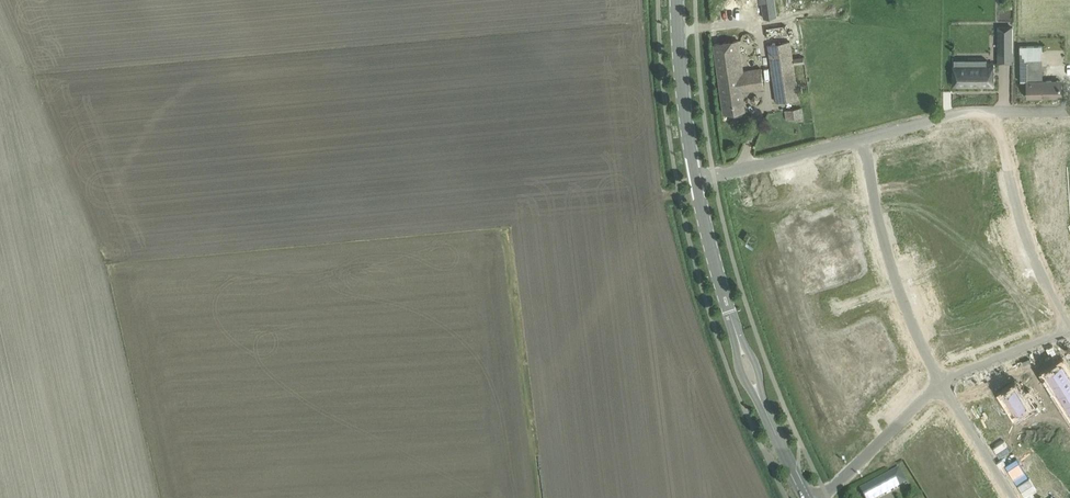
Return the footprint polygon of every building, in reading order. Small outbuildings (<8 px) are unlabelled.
[(764,10),(777,8),(776,0),(763,0),(764,10)] [(1012,33),(998,33),(999,52),(1012,52),(1012,33)] [(740,75),(739,70),(743,69),(739,39),(714,43),(719,78),(740,75)] [(790,40),(768,43),(771,64),(772,66),(794,63),(793,59),(790,40)] [(1042,45),(1020,45),(1020,61),(1021,81),(1028,81),(1027,58),(1043,58),(1042,49),(1042,45)] [(953,62),(953,85),(994,85),(994,62),(987,62),(987,58),(967,58),(967,64),(954,64),(954,62),(953,62)] [(794,63),(772,66),(777,101),(799,98),(794,64),(794,63)] [(719,78),(724,112),(745,109),(742,88),(764,85),(761,69),(763,69),(762,68),(743,70),(743,69),(739,70),(740,75),(719,78)] [(1043,80),(1028,81),(1028,85),(1028,96),(1062,95),(1061,84),(1061,80),(1043,80)] [(802,107),(780,109),(781,119),(803,116),(802,107)] [(1063,361),(1046,372),(1053,383),(1069,372),(1063,361)] [(1053,383),(1059,393),(1069,386),(1069,373),(1069,372),(1053,383)] [(1016,385),(1003,393),(1016,412),(1028,405),(1030,409),(1036,405),(1029,394),(1024,398),(1016,385)] [(1059,393),(1066,403),(1069,400),(1069,386),(1059,393)] [(900,468),(878,480),(885,494),(886,494),(908,483),(900,468)]
